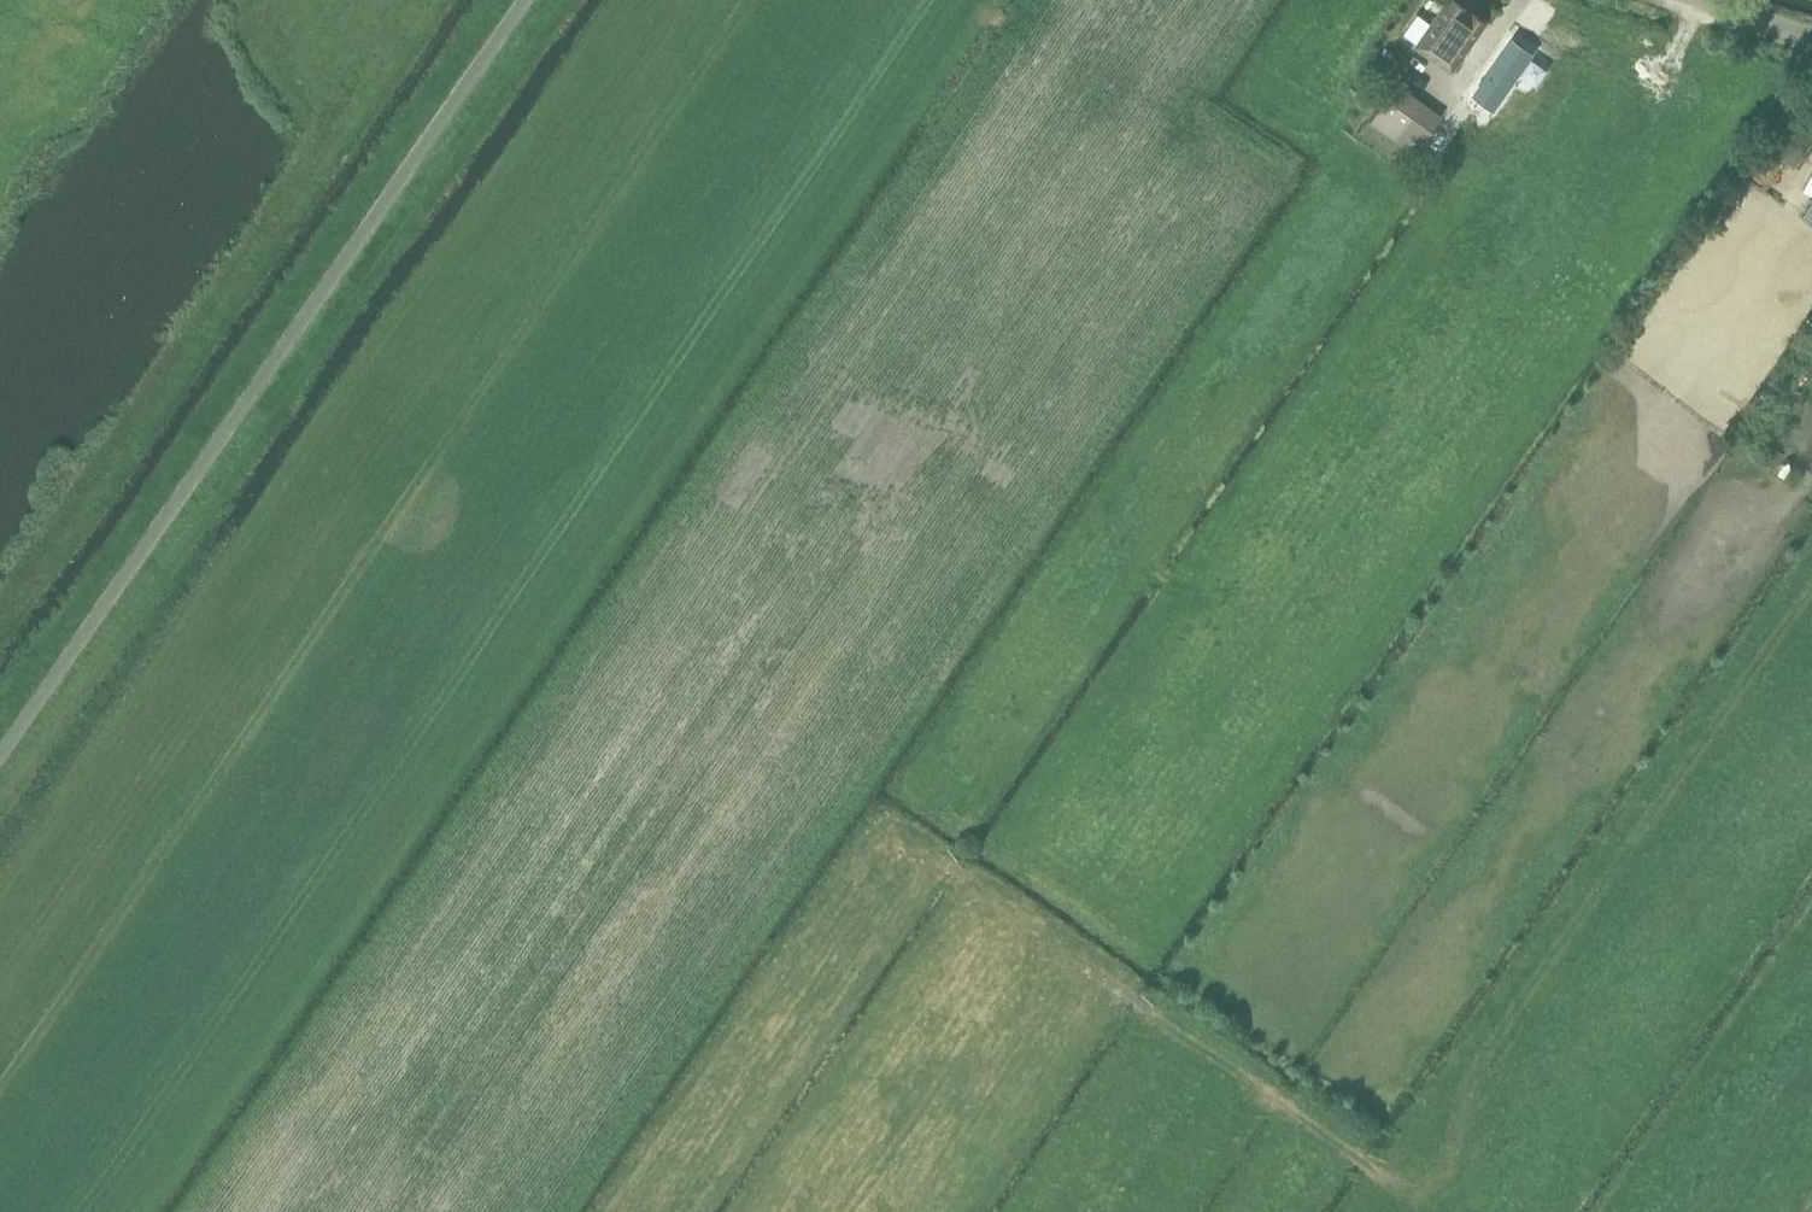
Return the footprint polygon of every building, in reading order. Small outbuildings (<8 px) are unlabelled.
[(1457,0),(1448,0),(1427,30),(1433,34),(1423,49),(1452,70),(1487,21),(1457,0)] [(1513,40),(1475,94),(1490,105),(1492,107),(1531,52),(1528,51),(1513,40)] [(1370,121),(1415,153),(1443,114),(1397,82),(1370,121)]
